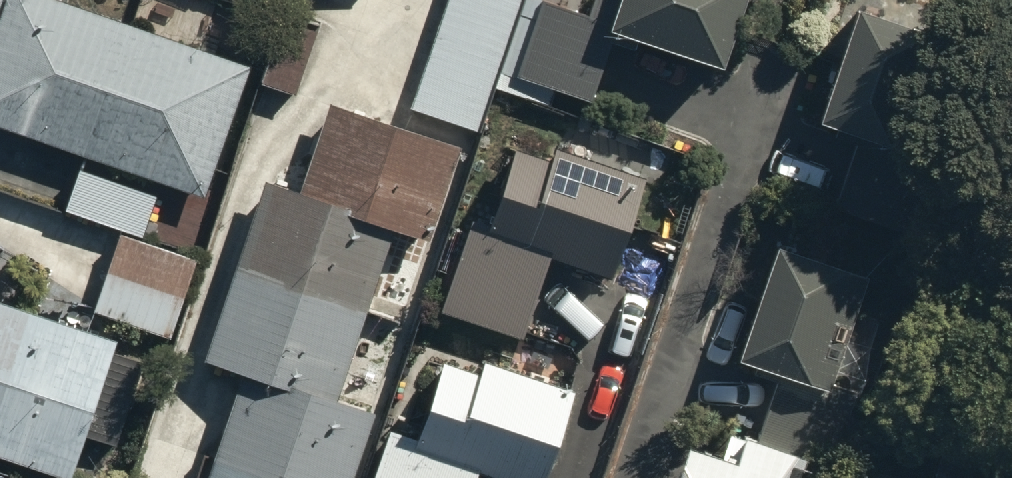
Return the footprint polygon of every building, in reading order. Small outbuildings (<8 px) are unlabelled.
[(84,150),(67,199),(144,226),(161,176),(208,193),(254,62),(74,0),(0,0),(0,121),(84,150)] [(472,128),(516,0),(440,0),(404,104),(472,128)] [(712,54),(731,0),(609,0),(606,7),(587,0),(534,0),(514,58),(584,82),(606,17),(712,54)] [(741,24),(784,43),(803,0),(752,0),(741,24)] [(906,136),(944,24),(874,0),(856,0),(819,106),(906,136)] [(318,18),(283,6),(258,78),(293,90),(318,18)] [(373,411),(331,396),(391,224),(433,238),(466,144),(336,99),(305,189),(268,176),(203,363),(240,376),(205,477),(350,477),(373,411)] [(476,205),(442,303),(520,330),(548,249),(603,268),(639,162),(521,121),(490,210),(476,205)] [(733,350),(816,378),(858,257),(775,228),(733,350)] [(89,306),(162,331),(187,258),(114,233),(89,306)] [(65,473),(113,333),(0,294),(0,451),(65,473)] [(508,477),(534,477),(566,387),(449,347),(417,438),(388,428),(370,477),(469,477),(473,466),(508,477)] [(784,432),(737,416),(726,447),(684,432),(668,477),(768,477),(784,432)]
